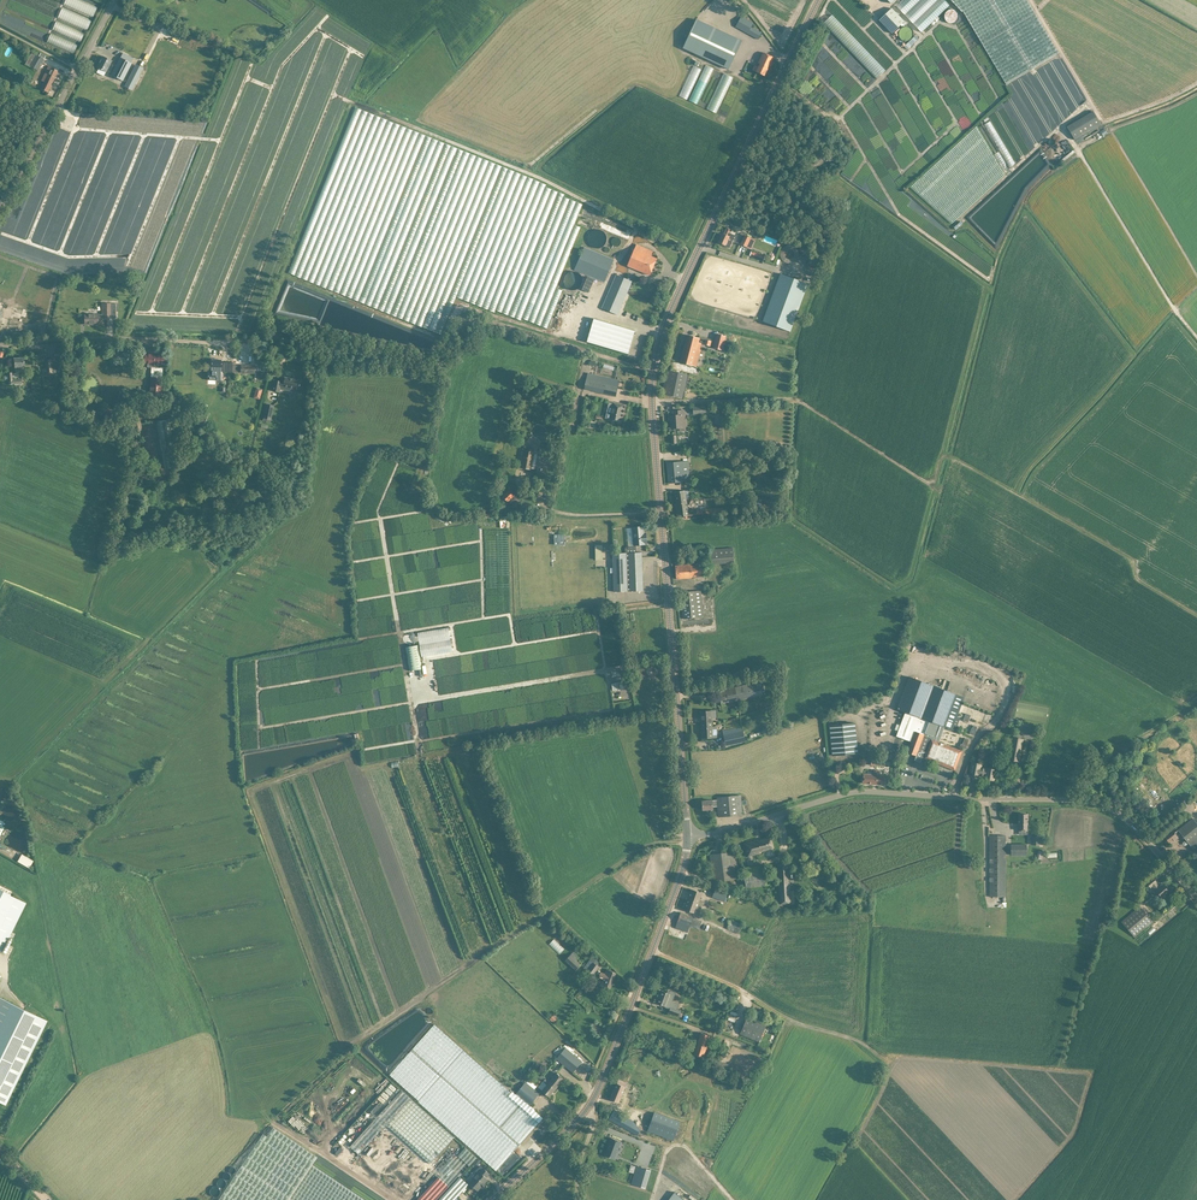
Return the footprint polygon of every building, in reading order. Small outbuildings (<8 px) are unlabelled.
[(707,10),(718,0),(697,0),(707,10)] [(944,0),(902,0),(896,6),(921,32),(949,5),(944,0)] [(962,12),(963,11),(1006,84),(1058,53),(1027,0),(950,0),(962,12)] [(13,6),(24,11),(26,6),(15,1),(13,6)] [(879,20),(892,33),(905,21),(892,8),(879,20)] [(954,22),(957,18),(951,12),(947,16),(954,22)] [(758,39),(761,33),(752,27),(754,24),(741,16),(735,26),(758,39)] [(696,19),(683,48),(729,69),(742,41),(696,19)] [(899,33),(899,34),(899,36),(899,37),(900,38),(901,39),(902,40),(903,40),(903,41),(905,41),(907,41),(909,41),(909,40),(910,40),(911,39),(912,38),(912,37),(913,36),(913,34),(913,33),(913,32),(912,30),(912,29),(911,28),(910,28),(910,27),(909,27),(907,26),(905,26),(903,27),(902,28),(901,28),(901,29),(900,29),(899,30),(899,32),(899,33)] [(907,47),(910,51),(922,40),(918,36),(907,47)] [(32,52),(26,63),(37,70),(44,59),(46,56),(41,53),(39,56),(32,52)] [(756,72),(764,76),(773,57),(763,52),(758,63),(760,64),(758,67),(754,65),(752,69),(756,71),(756,72)] [(111,75),(122,80),(131,63),(130,63),(133,58),(123,53),(120,58),(111,75)] [(102,56),(96,67),(106,72),(112,61),(102,56)] [(707,65),(692,102),(700,105),(715,69),(707,65)] [(58,71),(53,68),(49,66),(42,81),(44,82),(40,89),(48,92),(58,71)] [(690,101),(702,69),(694,66),(683,98),(690,101)] [(140,73),(133,70),(127,81),(134,84),(140,73)] [(725,74),(710,111),(719,114),(734,78),(725,74)] [(1067,126),(1075,140),(1101,125),(1093,111),(1067,126)] [(1068,157),(1064,161),(1066,163),(1077,152),(1070,145),(1063,152),(1068,157)] [(959,232),(966,225),(963,222),(956,229),(959,232)] [(724,245),(725,246),(729,248),(735,235),(730,233),(732,229),(731,229),(730,229),(727,227),(724,234),(723,233),(719,243),(724,245)] [(641,238),(651,241),(653,233),(643,229),(641,238)] [(622,258),(626,245),(590,231),(585,244),(622,258)] [(755,240),(740,233),(736,242),(751,249),(755,240)] [(628,266),(644,273),(650,275),(657,259),(651,256),(653,251),(648,249),(637,244),(628,266)] [(584,247),(584,248),(582,252),(574,270),(604,283),(614,259),(584,247)] [(763,260),(765,256),(751,251),(750,255),(763,260)] [(827,257),(812,251),(807,265),(816,268),(822,270),(827,257)] [(780,273),(763,321),(790,331),(808,283),(780,273)] [(616,275),(602,308),(618,315),(632,281),(616,275)] [(588,277),(580,300),(594,305),(602,282),(588,277)] [(13,307),(17,309),(20,300),(0,291),(0,302),(13,307)] [(98,314),(84,314),(84,317),(84,323),(93,323),(93,325),(98,325),(98,318),(116,318),(116,312),(116,311),(119,311),(119,307),(115,307),(115,303),(109,303),(109,304),(102,304),(102,309),(102,314),(98,314)] [(643,309),(643,312),(638,312),(638,319),(647,320),(647,309),(643,309)] [(593,318),(586,341),(628,354),(635,331),(593,318)] [(717,333),(713,348),(722,350),(726,336),(717,333)] [(699,350),(698,350),(696,349),(699,338),(694,337),(688,335),(681,362),(686,364),(695,366),(699,350)] [(164,367),(164,361),(165,355),(145,354),(145,360),(145,363),(148,364),(148,367),(151,367),(151,377),(150,377),(149,400),(161,400),(162,367),(164,367)] [(24,366),(24,363),(24,357),(14,358),(15,364),(15,373),(20,373),(20,367),(24,366)] [(55,372),(54,358),(45,359),(46,368),(47,368),(47,373),(55,372)] [(212,360),(211,372),(208,372),(208,380),(209,380),(209,383),(215,383),(215,380),(216,380),(216,377),(220,377),(220,367),(221,367),(221,366),(221,360),(212,360)] [(255,365),(236,365),(236,363),(224,362),(224,372),(255,373),(255,365)] [(265,366),(262,372),(267,374),(270,369),(265,366)] [(688,379),(689,375),(667,370),(662,394),(668,395),(684,398),(688,379)] [(12,373),(8,373),(8,385),(12,385),(22,384),(21,379),(12,380),(12,373)] [(588,373),(584,389),(616,396),(620,380),(588,373)] [(274,380),(272,391),(279,392),(280,389),(298,392),(300,380),(284,377),(283,382),(281,381),(274,380)] [(256,399),(262,400),(264,388),(258,387),(256,399)] [(625,405),(613,403),(610,419),(620,421),(622,412),(623,412),(625,405)] [(274,405),(266,404),(263,418),(271,420),(274,405)] [(706,405),(693,406),(694,414),(706,414),(706,405)] [(672,428),(678,428),(682,428),(682,415),(683,415),(683,410),(679,411),(673,411),(674,415),(670,416),(670,420),(672,420),(672,428)] [(195,411),(191,419),(198,423),(203,415),(195,411)] [(157,421),(166,469),(178,467),(169,419),(157,421)] [(522,450),(520,458),(522,459),(521,467),(531,469),(535,453),(532,452),(533,447),(525,445),(524,450),(522,450)] [(701,448),(696,448),(696,451),(689,451),(689,456),(701,456),(701,448)] [(669,483),(675,483),(681,482),(681,481),(685,481),(685,482),(690,481),(688,461),(680,462),(667,463),(669,483)] [(509,490),(502,496),(508,502),(515,495),(509,490)] [(676,504),(676,508),(688,507),(686,499),(689,498),(688,490),(684,491),(675,492),(677,504),(676,504)] [(686,518),(698,517),(698,518),(721,516),(721,513),(722,513),(721,507),(707,508),(707,507),(706,507),(706,512),(705,512),(702,513),(702,510),(698,511),(698,509),(688,510),(688,507),(676,508),(677,517),(686,516),(686,518)] [(440,518),(446,522),(449,517),(443,513),(440,518)] [(628,552),(613,553),(614,592),(637,591),(643,591),(643,581),(642,552),(636,552),(636,545),(645,544),(645,543),(647,543),(647,537),(644,537),(643,526),(632,527),(634,546),(628,546),(628,552)] [(554,535),(555,545),(564,544),(564,534),(554,535)] [(710,564),(734,562),(733,547),(709,549),(710,564)] [(676,579),(682,578),(692,578),(692,576),(705,575),(704,565),(691,566),(691,564),(675,566),(676,579)] [(683,618),(689,618),(696,617),(704,616),(701,590),(691,591),(680,592),(683,618)] [(587,634),(610,633),(609,625),(586,626),(587,634)] [(432,635),(422,635),(421,647),(431,647),(431,645),(440,645),(440,643),(431,642),(432,635)] [(418,645),(406,647),(410,670),(422,668),(418,645)] [(905,712),(896,736),(905,740),(910,741),(911,742),(908,752),(911,753),(924,758),(947,767),(955,770),(962,751),(939,742),(945,727),(952,730),(964,696),(910,676),(897,709),(905,712)] [(432,694),(432,680),(422,680),(423,694),(432,694)] [(718,691),(721,704),(722,708),(723,712),(728,711),(727,707),(726,703),(737,700),(737,701),(764,695),(761,681),(724,690),(718,691)] [(992,696),(995,691),(988,687),(986,693),(992,696)] [(712,727),(712,718),(716,717),(716,710),(701,711),(702,728),(712,727)] [(855,723),(830,725),(833,755),(857,753),(855,723)] [(717,726),(712,727),(702,728),(702,738),(718,737),(717,726)] [(723,731),(723,734),(725,742),(726,745),(745,741),(742,727),(723,731)] [(1018,761),(1019,755),(1022,739),(1013,737),(1010,753),(1009,759),(1018,761)] [(961,744),(960,746),(965,749),(969,740),(965,738),(963,744),(961,744)] [(993,780),(995,774),(995,770),(987,768),(986,769),(980,768),(981,764),(972,763),(971,769),(970,774),(978,776),(979,775),(985,776),(985,778),(988,779),(988,780),(990,780),(991,780),(993,780)] [(885,785),(886,779),(886,774),(879,774),(880,770),(875,770),(875,773),(864,772),(863,777),(863,783),(885,785)] [(730,797),(717,798),(717,800),(712,800),(702,801),(703,810),(713,809),(713,807),(717,806),(718,817),(742,814),(742,808),(741,796),(730,797)] [(1019,814),(1019,830),(1028,830),(1028,814),(1019,814)] [(1178,830),(1174,833),(1172,830),(1164,836),(1169,843),(1172,840),(1173,842),(1178,838),(1177,836),(1181,834),(1195,852),(1196,851),(1196,824),(1192,818),(1178,830)] [(989,896),(1005,896),(1006,848),(1006,835),(990,835),(990,841),(990,847),(989,896)] [(1032,835),(1032,844),(1044,845),(1044,835),(1032,835)] [(760,850),(760,851),(773,848),(770,838),(758,841),(757,840),(744,844),(748,856),(758,853),(757,851),(760,850)] [(1026,845),(1011,845),(1011,855),(1027,855),(1026,845)] [(737,851),(710,854),(713,881),(740,878),(737,851)] [(20,863),(32,869),(36,861),(24,855),(20,863)] [(788,862),(783,862),(783,863),(778,864),(780,904),(791,903),(788,862)] [(743,867),(746,887),(767,885),(764,865),(743,867)] [(1161,897),(1163,895),(1168,891),(1162,884),(1159,886),(1156,883),(1156,882),(1153,878),(1148,882),(1147,883),(1150,887),(1152,886),(1161,897)] [(2,952),(26,903),(10,895),(10,894),(0,889),(0,951),(2,952)] [(692,889),(688,899),(702,905),(703,902),(699,900),(702,893),(692,889)] [(715,890),(712,897),(725,901),(727,894),(715,890)] [(702,905),(688,899),(685,909),(699,914),(702,905)] [(1121,922),(1134,937),(1141,931),(1152,921),(1140,906),(1129,916),(1121,922)] [(675,928),(681,930),(688,932),(690,925),(700,928),(702,921),(693,918),(693,917),(680,912),(675,928)] [(726,928),(739,933),(742,924),(729,919),(726,928)] [(562,956),(567,950),(556,940),(551,946),(562,956)] [(573,951),(565,960),(576,970),(581,964),(576,960),(579,956),(573,951)] [(592,975),(599,966),(595,964),(598,960),(592,956),(583,968),(592,975)] [(608,970),(606,969),(605,973),(600,972),(598,977),(603,978),(600,986),(601,987),(604,988),(609,990),(616,973),(611,971),(608,970)] [(668,1000),(670,994),(661,991),(657,1003),(666,1006),(669,1007),(670,1007),(669,1012),(679,1016),(681,1011),(676,1009),(680,999),(676,997),(674,1002),(668,1000)] [(5,1107),(46,1023),(0,1000),(0,1104),(5,1107)] [(759,1042),(766,1027),(747,1019),(740,1035),(759,1042)] [(540,1093),(535,1089),(526,1081),(515,1093),(511,1090),(509,1091),(433,1024),(388,1074),(418,1101),(492,1167),(496,1171),(543,1118),(534,1110),(535,1110),(530,1105),(540,1093)] [(694,1055),(700,1057),(703,1058),(706,1051),(709,1052),(714,1037),(707,1035),(701,1033),(694,1055)] [(566,1047),(556,1058),(573,1072),(582,1061),(566,1047)] [(631,1055),(626,1069),(634,1072),(638,1058),(631,1055)] [(713,1058),(710,1066),(728,1073),(731,1065),(728,1064),(713,1058)] [(541,1090),(540,1093),(545,1097),(547,1095),(549,1097),(557,1088),(564,1079),(556,1072),(554,1074),(552,1072),(549,1075),(551,1078),(549,1081),(546,1078),(545,1078),(543,1081),(546,1084),(541,1090)] [(627,1083),(624,1082),(619,1079),(610,1099),(618,1103),(627,1083)] [(473,1154),(412,1097),(360,1153),(411,1199),(455,1199),(469,1184),(460,1176),(477,1158),(473,1154)] [(609,1119),(614,1122),(637,1135),(640,1130),(633,1121),(614,1110),(609,1119)] [(648,1131),(674,1140),(680,1122),(654,1112),(648,1131)] [(311,1163),(316,1156),(281,1132),(275,1140),(268,1135),(236,1184),(225,1199),(366,1199),(311,1163)] [(609,1146),(605,1155),(614,1159),(621,1141),(611,1138),(608,1145),(609,1146)] [(359,1169),(367,1164),(365,1161),(357,1166),(359,1169)] [(469,1182),(478,1190),(481,1186),(482,1187),(485,1184),(484,1183),(488,1179),(486,1177),(489,1173),(481,1166),(476,1171),(478,1173),(469,1182)] [(631,1184),(645,1188),(651,1170),(637,1166),(631,1184)] [(674,1192),(668,1199),(686,1199),(674,1192)]
